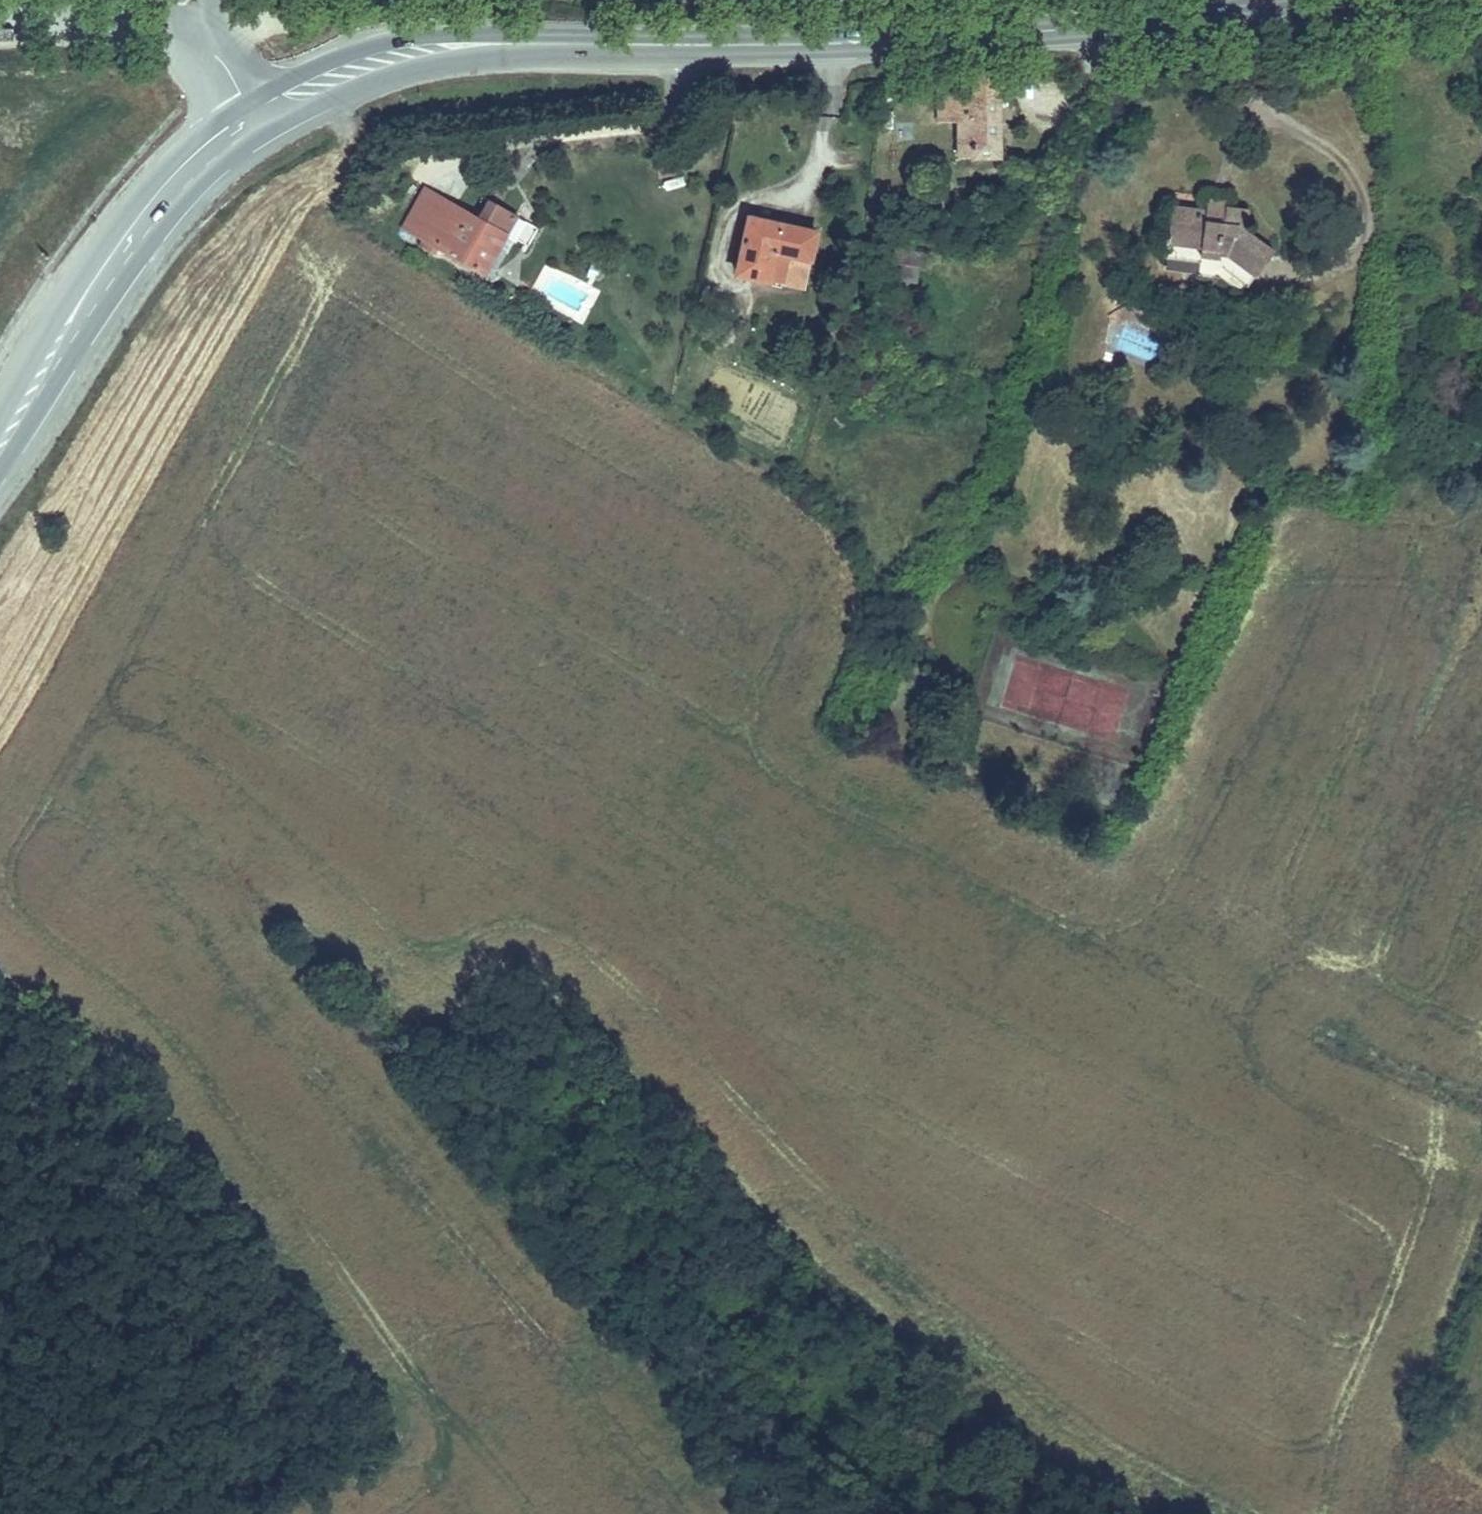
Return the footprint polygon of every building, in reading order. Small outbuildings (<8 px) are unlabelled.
[(1005,77),(943,80),(944,125),(966,126),(962,163),(1000,164),(1005,77)] [(1224,208),(1171,203),(1164,256),(1200,262),(1198,276),(1216,278),(1218,258),(1242,279),(1274,246),(1247,220),(1249,197),(1225,196),(1224,208)] [(512,244),(443,205),(429,229),(438,234),(420,267),(446,281),(456,264),(490,283),(512,244)] [(747,230),(742,282),(812,289),(818,232),(784,228),(783,234),(747,230)] [(887,244),(885,269),(924,273),(927,247),(887,244)] [(1200,262),(1164,256),(1164,271),(1198,276),(1200,262)] [(1120,354),(1160,362),(1165,337),(1125,329),(1120,354)] [(1075,720),(1075,672),(1040,671),(1039,720),(1075,720)]
